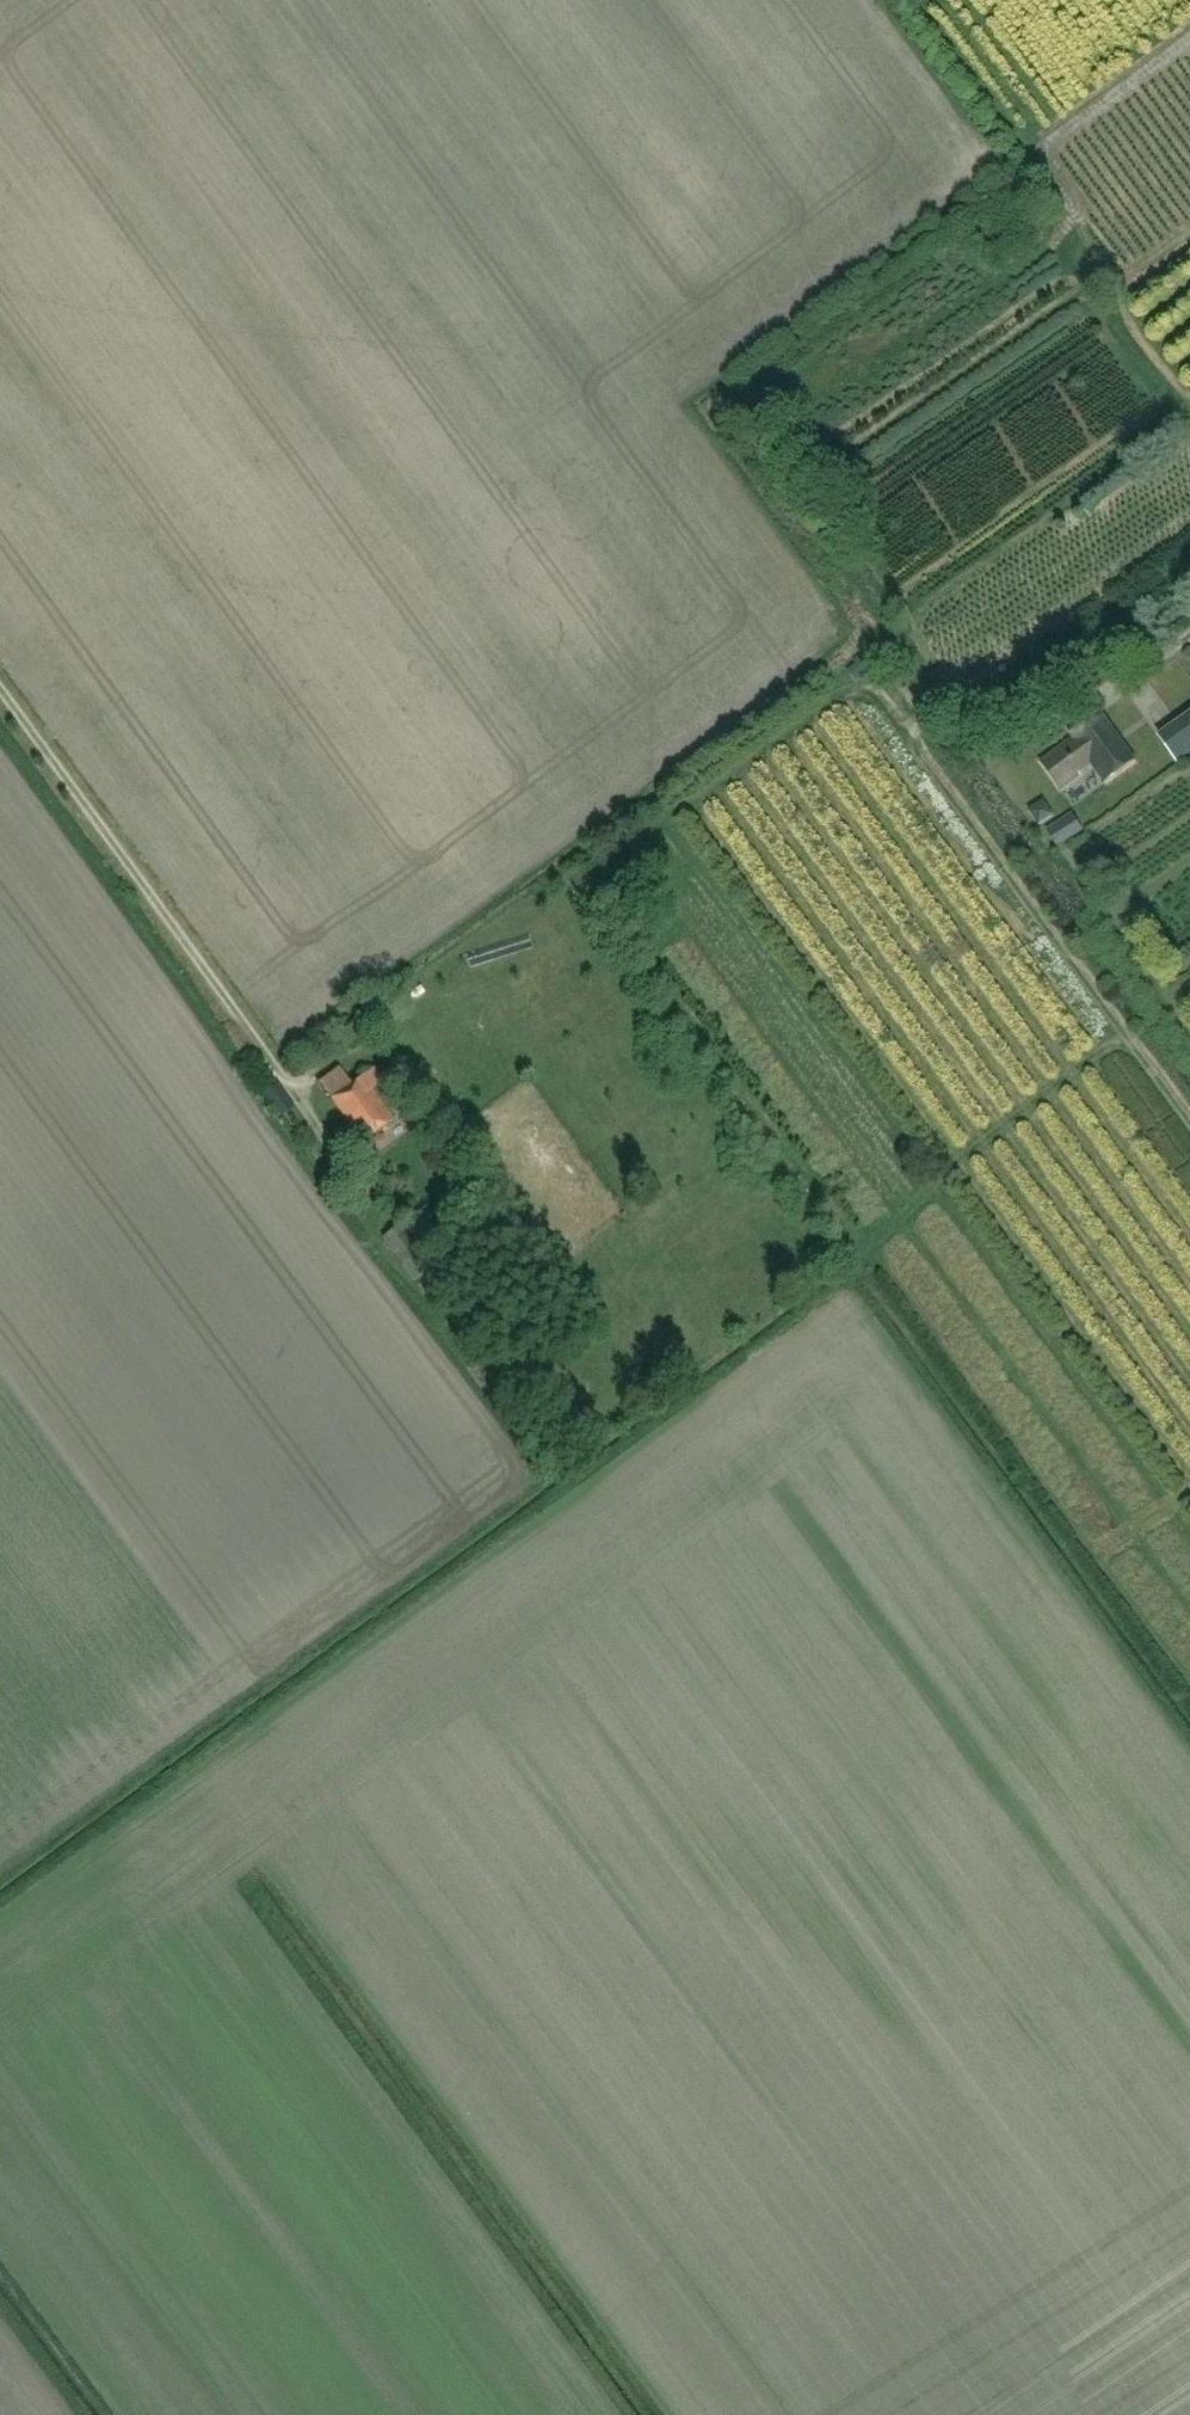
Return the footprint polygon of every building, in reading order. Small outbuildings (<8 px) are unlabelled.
[(1123,652),(1129,662),(1137,657),(1130,647),(1123,652)] [(1061,789),(1081,774),(1079,771),(1093,761),(1107,781),(1134,760),(1100,713),(1072,733),(1075,737),(1041,761),(1061,789)] [(1160,738),(1177,762),(1189,752),(1189,717),(1160,738)] [(332,1099),(363,1143),(394,1121),(372,1090),(384,1081),(375,1069),(352,1085),(340,1068),(320,1082),(332,1099)]
